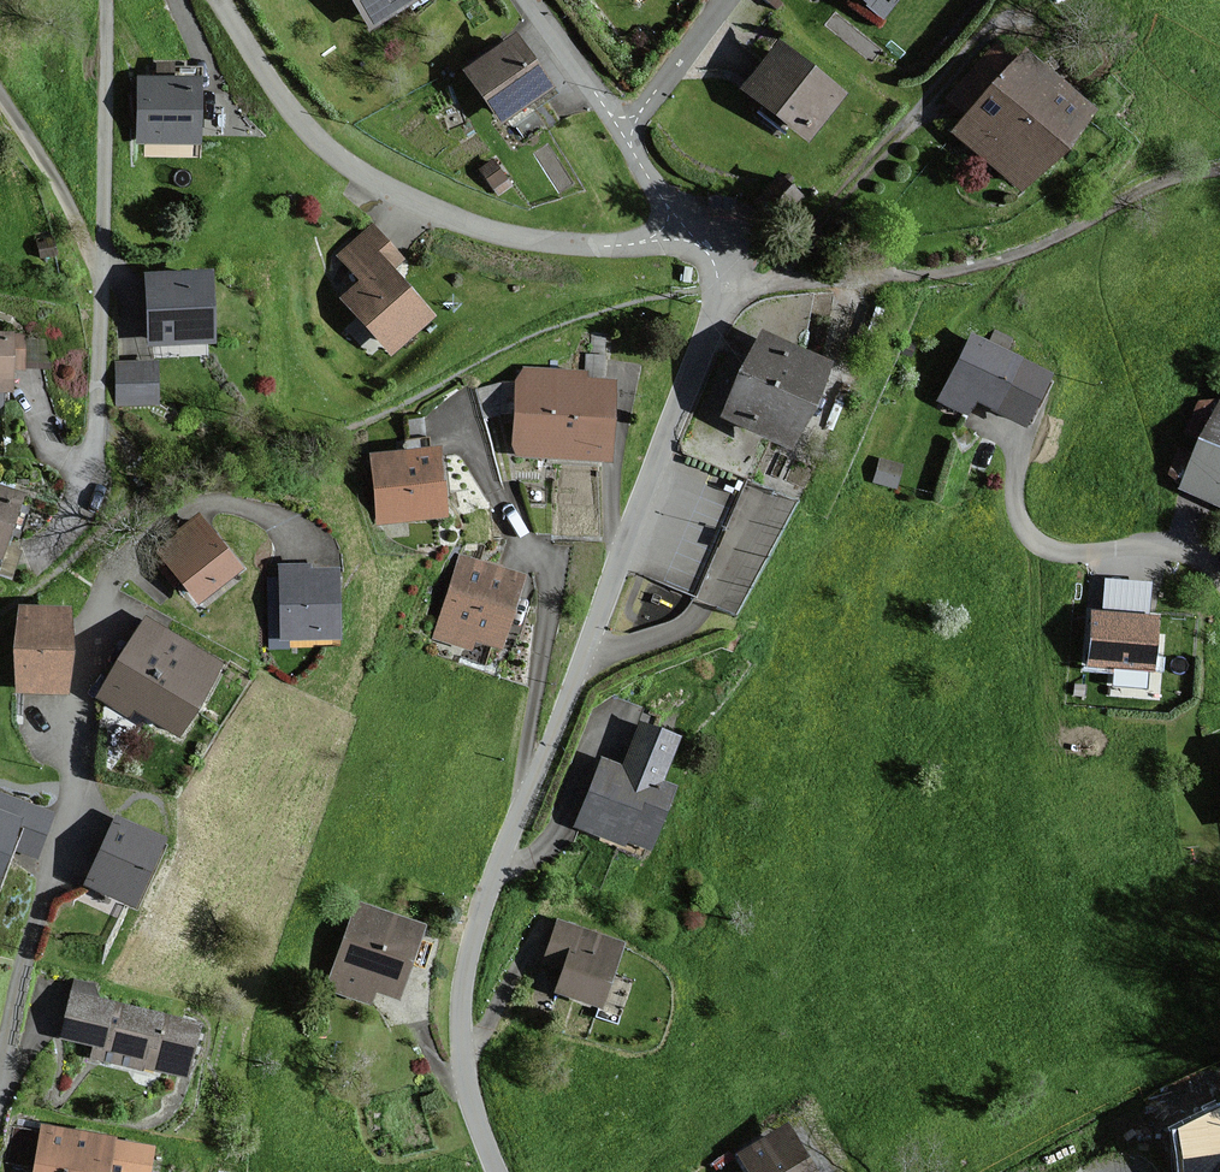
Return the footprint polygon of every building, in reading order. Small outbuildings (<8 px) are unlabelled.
[(371,29),(419,0),(354,0),(371,29)] [(857,8),(862,0),(845,0),(857,8)] [(546,90),(515,42),(465,73),(496,122),(546,90)] [(837,101),(768,46),(732,91),(801,146),(837,101)] [(1081,112),(1015,51),(941,131),(1007,192),(1081,112)] [(197,144),(198,85),(139,84),(138,142),(197,144)] [(395,262),(366,228),(331,256),(354,283),(335,299),(383,357),(428,319),(386,269),(395,262)] [(207,279),(146,282),(149,346),(210,343),(207,279)] [(20,338),(0,338),(0,392),(8,392),(8,369),(20,369),(20,338)] [(824,370),(762,341),(724,422),(786,451),(824,370)] [(1043,382),(961,343),(933,403),(957,414),(964,399),(1022,426),(1043,382)] [(152,407),(152,367),(115,367),(115,407),(152,407)] [(585,375),(519,370),(512,456),(603,463),(609,386),(584,384),(585,375)] [(1175,487),(1219,508),(1219,391),(1175,487)] [(436,455),(373,461),(379,524),(441,519),(436,455)] [(0,493),(0,557),(20,499),(0,493)] [(198,602),(237,572),(197,521),(158,551),(198,602)] [(497,649),(522,584),(463,562),(435,638),(468,650),(472,640),(497,649)] [(335,638),(333,576),(307,577),(307,568),(281,569),(283,640),(335,638)] [(66,616),(22,614),(18,693),(62,695),(66,616)] [(1139,674),(1145,624),(1086,617),(1080,668),(1139,674)] [(217,667),(149,626),(106,695),(174,737),(217,667)] [(675,745),(638,731),(623,769),(602,761),(576,830),(648,858),(674,788),(660,783),(675,745)] [(8,843),(35,853),(49,811),(0,794),(0,866),(8,843)] [(161,835),(116,815),(88,879),(133,899),(161,835)] [(418,922),(358,903),(331,983),(368,996),(373,980),(396,987),(418,922)] [(621,948),(559,926),(548,955),(567,963),(558,989),(600,1005),(621,948)] [(186,1071),(198,1023),(88,998),(91,985),(76,981),(64,1034),(98,1042),(96,1050),(186,1071)] [(1219,1105),(1172,1126),(1178,1171),(1219,1171),(1219,1104),(1219,1105)] [(151,1145),(112,1139),(112,1134),(42,1124),(35,1171),(148,1171),(151,1145)] [(787,1124),(741,1151),(754,1171),(816,1171),(787,1124)]
